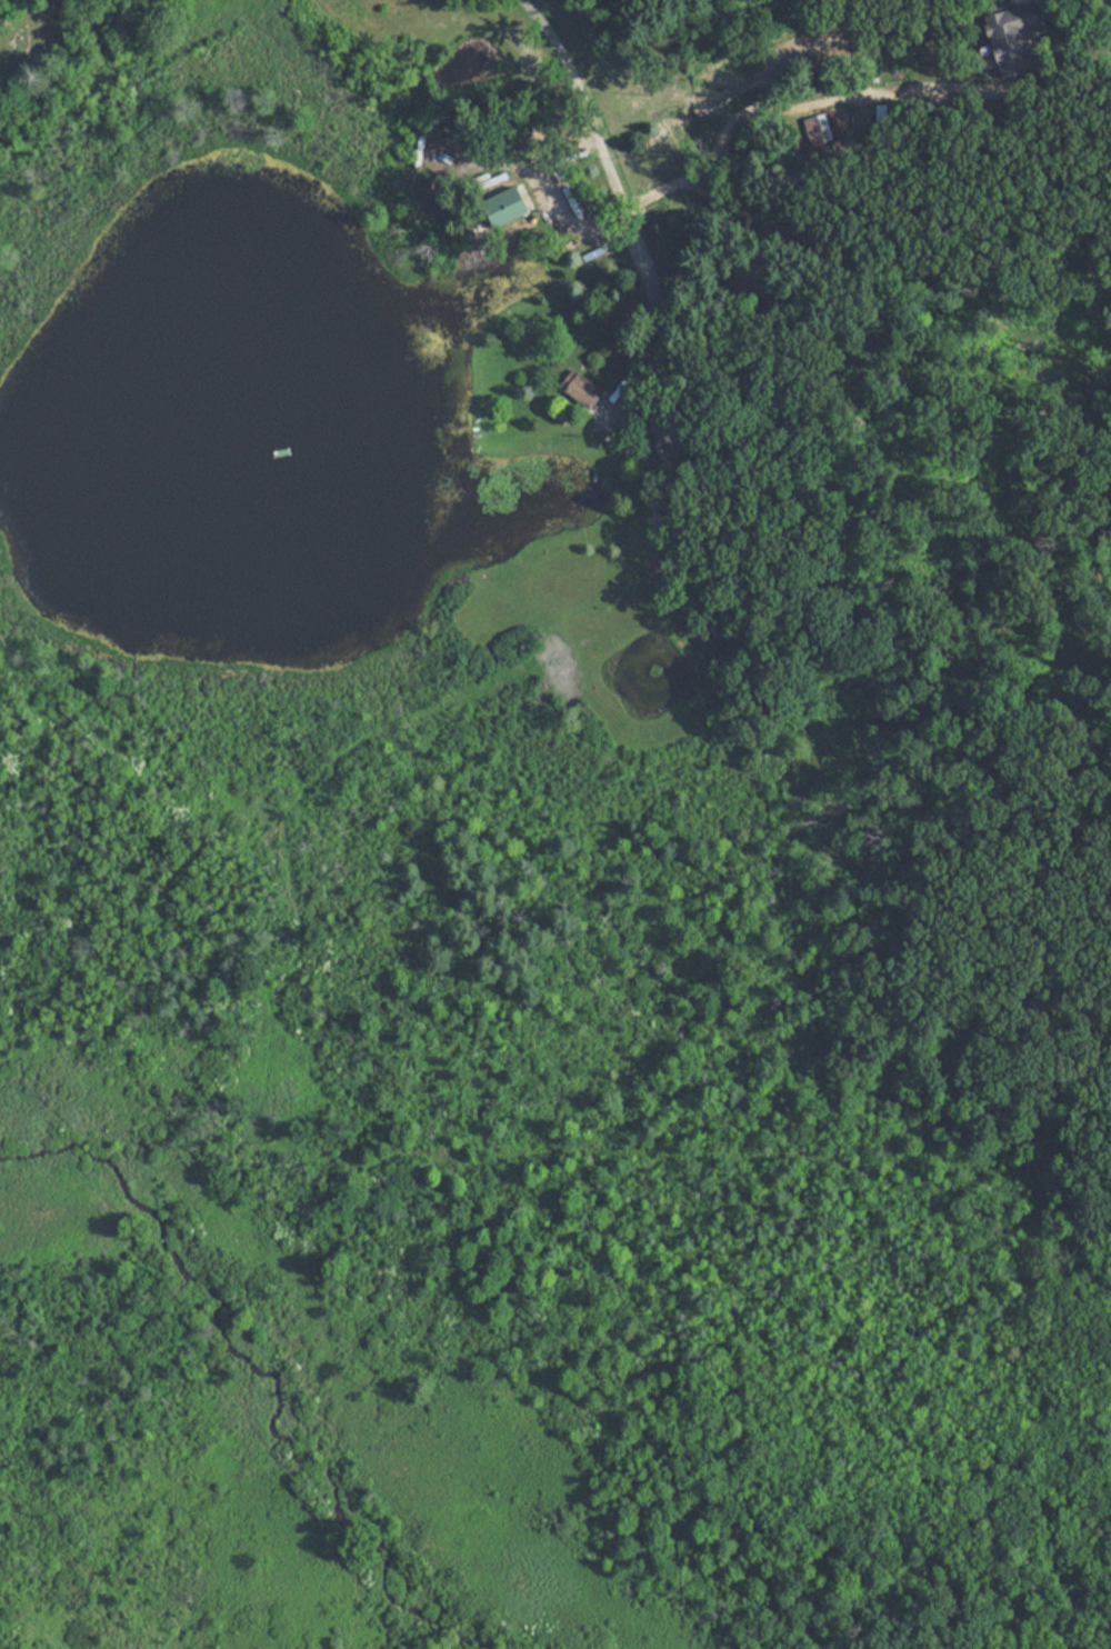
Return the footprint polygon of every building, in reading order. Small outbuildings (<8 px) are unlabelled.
[(984,15),(1001,79),(1042,68),(1032,29),(1043,26),(1036,1),(984,15)] [(495,228),(530,210),(516,184),(482,201),(495,228)] [(604,387),(571,369),(559,389),(593,408),(604,387)]
